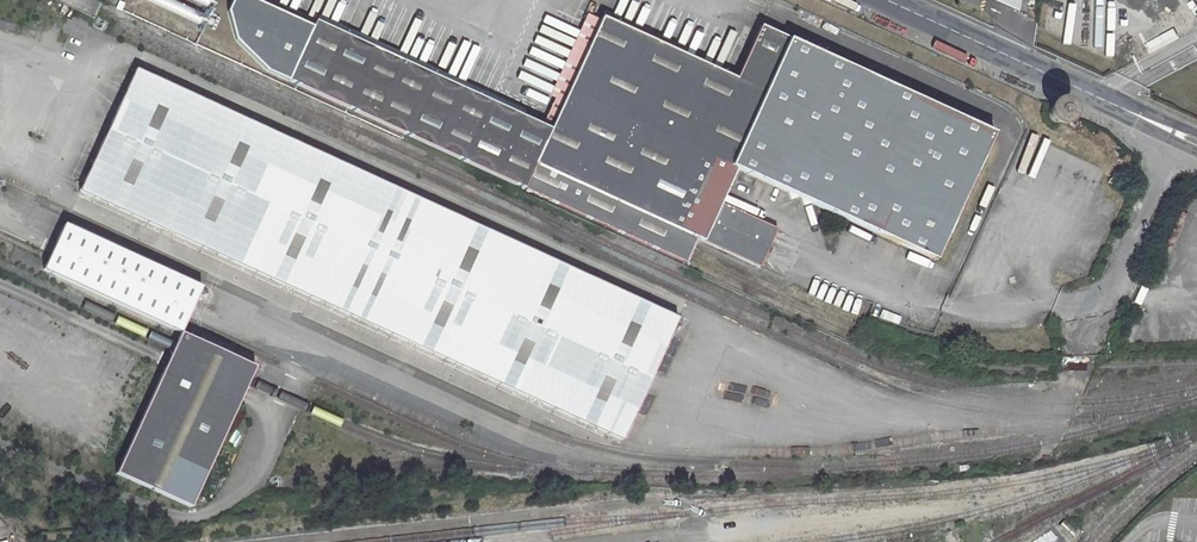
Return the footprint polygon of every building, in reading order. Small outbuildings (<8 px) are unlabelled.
[(209,27),(220,0),(143,0),(209,27)] [(259,0),(231,0),(227,8),(232,37),(265,69),(286,78),(310,24),(259,0)] [(1011,19),(1015,0),(968,0),(1011,19)] [(718,201),(734,167),(933,259),(991,131),(757,24),(746,48),(708,31),(695,59),(599,15),(597,20),(548,127),(540,123),(313,18),(310,24),(286,78),(522,188),(684,261),(695,237),(758,265),(775,227),(718,201)] [(597,20),(589,16),(540,123),(548,127),(597,20)] [(86,204),(626,443),(680,322),(140,82),(86,204)] [(1050,108),(1048,112),(1048,115),(1048,117),(1050,120),(1053,122),(1057,123),(1062,122),(1064,120),(1067,117),(1067,113),(1066,109),(1064,106),(1062,105),(1058,104),(1055,105),(1052,106),(1050,108)] [(1111,187),(1115,177),(1111,175),(1108,181),(1106,181),(1105,184),(1111,187)] [(46,276),(183,339),(191,321),(203,294),(66,231),(53,259),(46,276)] [(202,301),(207,303),(210,297),(204,294),(202,301)] [(253,382),(257,372),(183,339),(179,348),(122,479),(197,511),(253,382)]
